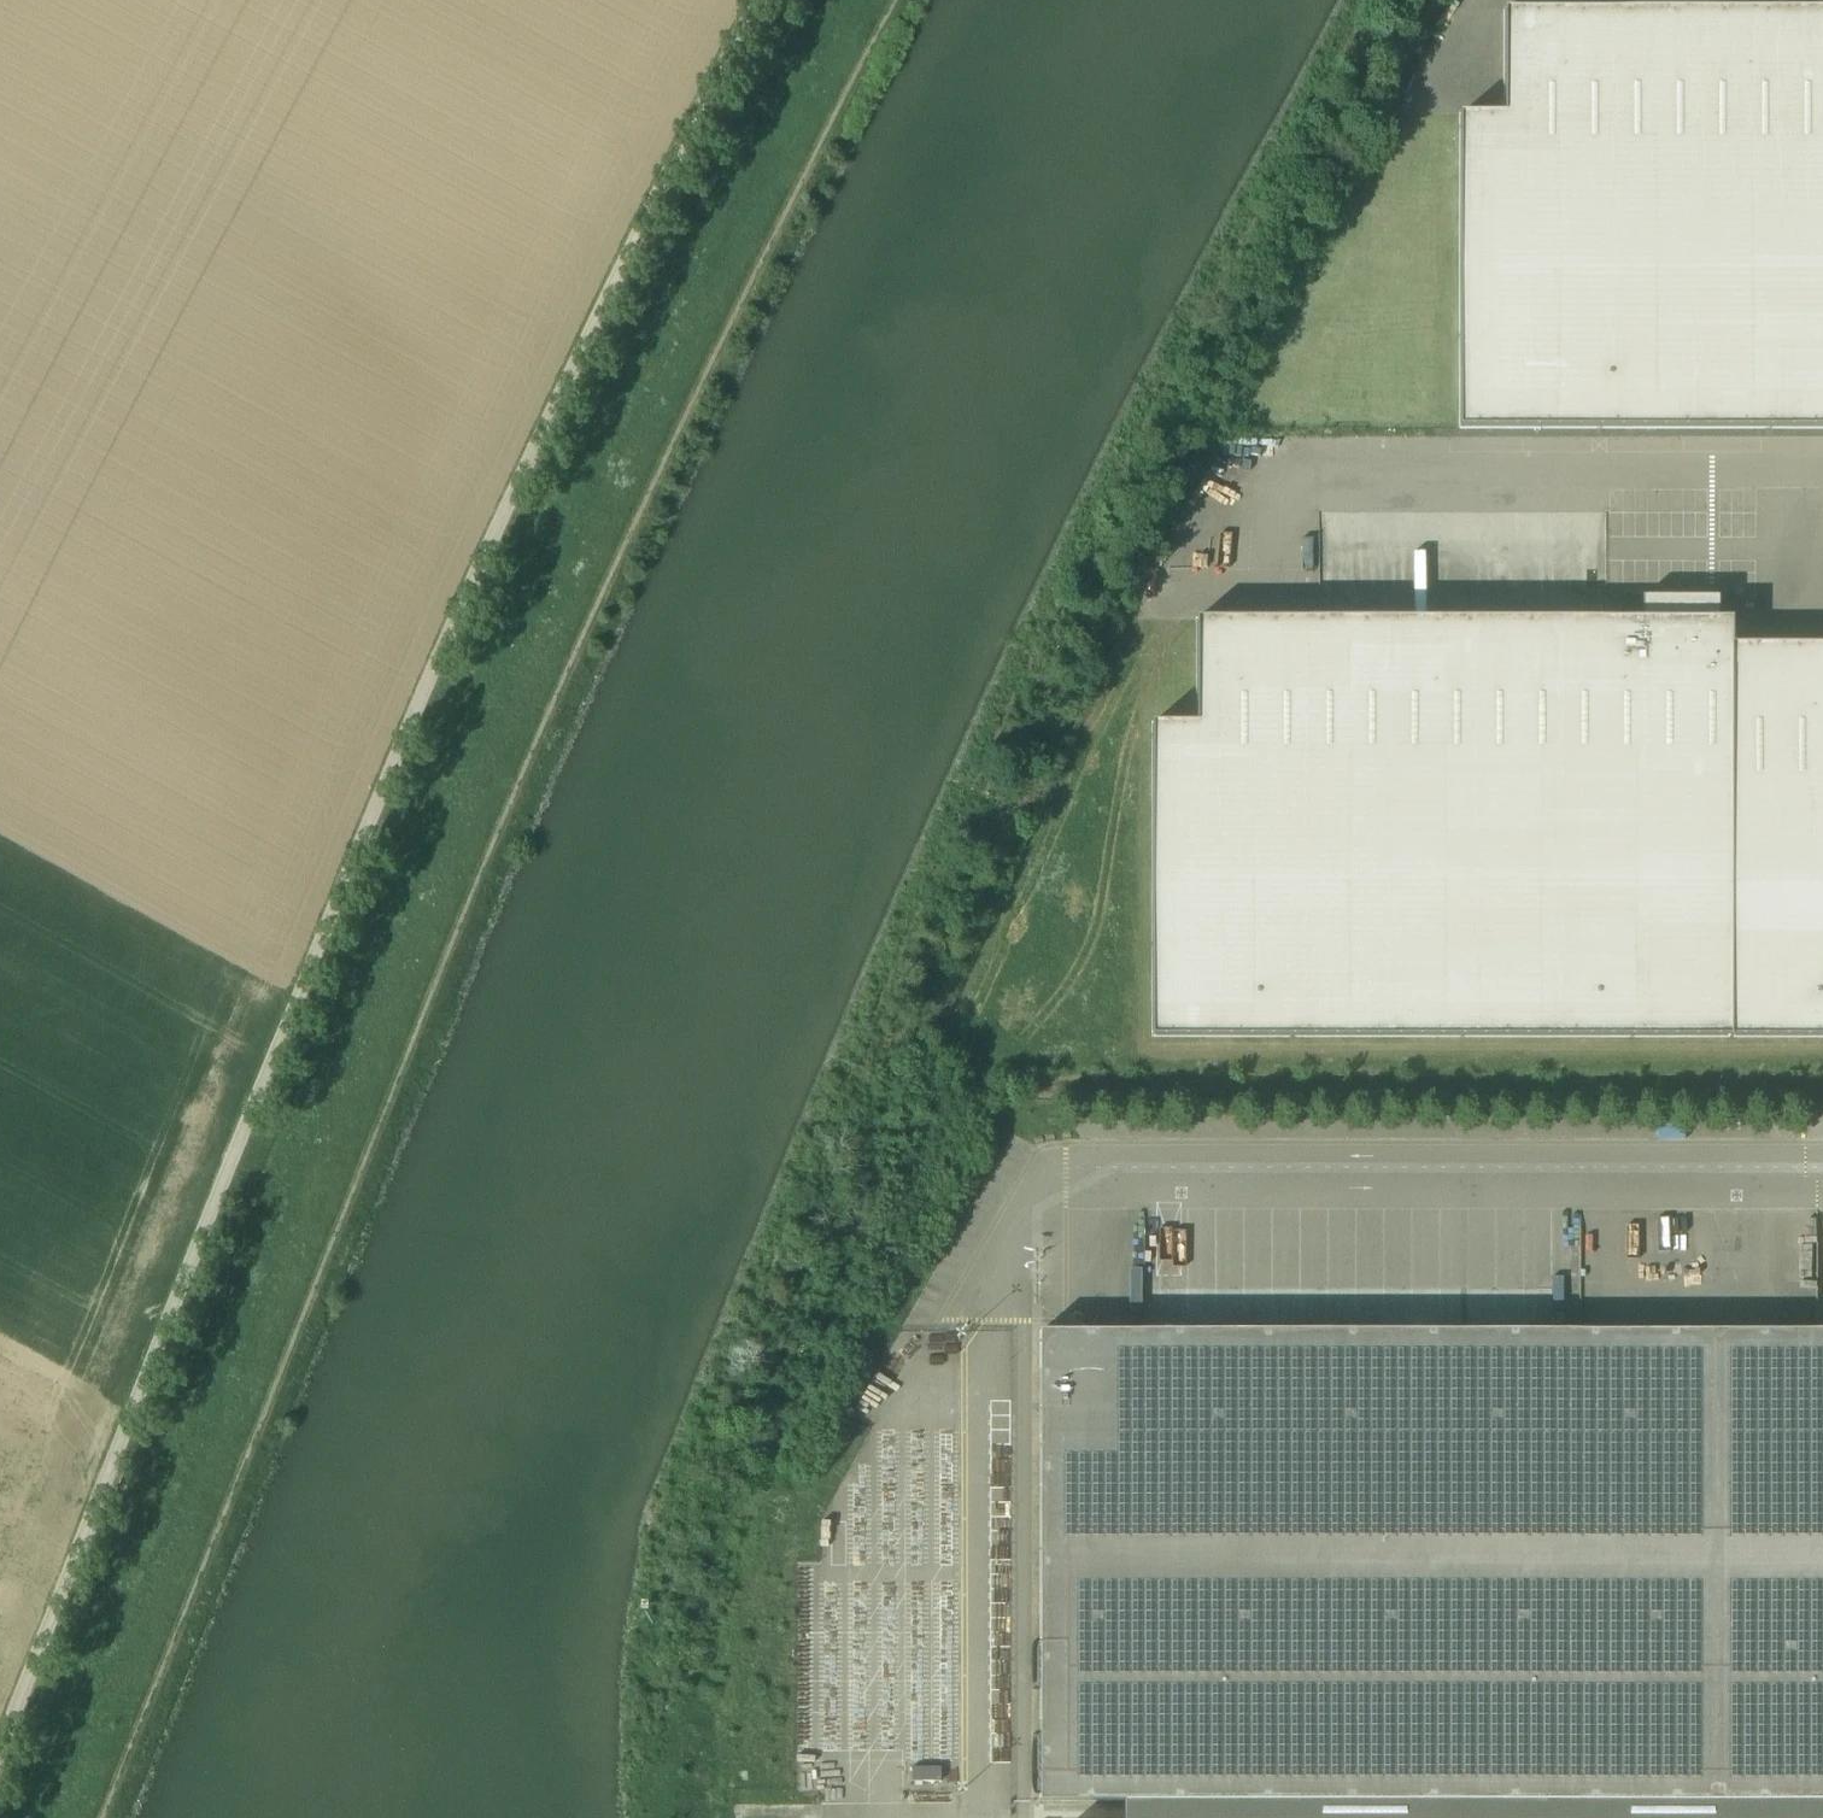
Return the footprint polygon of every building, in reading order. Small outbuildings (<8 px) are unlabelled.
[(1626,10),(1504,10),(1504,114),(1460,115),(1460,428),(1822,428),(1822,10),(1626,10)] [(1732,1037),(1732,644),(1732,618),(1719,618),(1719,596),(1717,596),(1717,607),(1644,607),(1644,596),(1643,596),(1643,618),(1607,618),(1319,618),(1197,618),(1197,722),(1152,722),(1152,1037),(1732,1037)] [(1732,644),(1732,1037),(1822,1037),(1822,645),(1732,644)] [(1041,1332),(1041,1800),(1124,1800),(1124,1801),(1628,1801),(1628,1332),(1041,1332)] [(1628,1801),(1822,1801),(1822,1332),(1628,1332),(1628,1801)] [(1628,1801),(1124,1801),(1124,1817),(1822,1817),(1822,1801),(1628,1801)]
